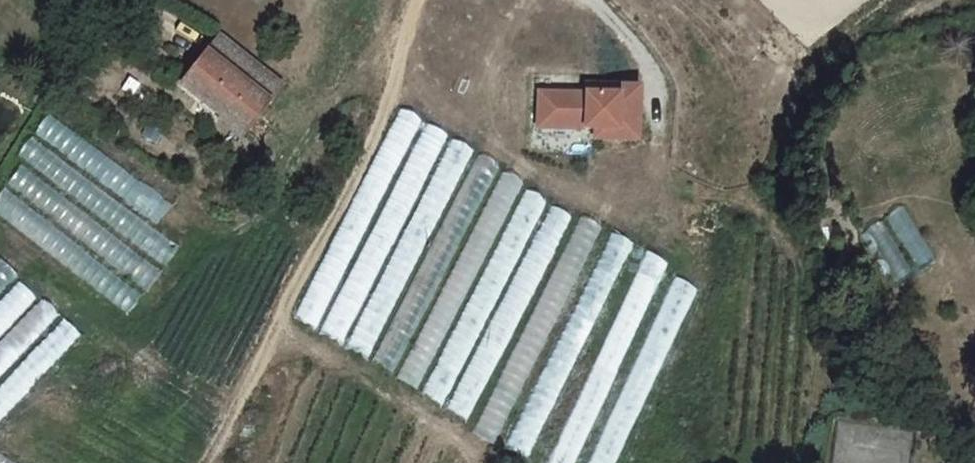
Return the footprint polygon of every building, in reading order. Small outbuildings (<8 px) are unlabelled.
[(231,74),(189,38),(162,71),(205,107),(231,74)] [(586,125),(595,125),(595,138),(641,138),(641,83),(622,83),(622,89),(586,89),(586,125)] [(581,91),(538,91),(538,126),(581,126),(581,91)] [(391,105),(299,322),(377,355),(464,150),(443,142),(448,132),(419,120),(421,118),(391,105)] [(48,112),(32,132),(158,224),(173,204),(48,112)] [(131,310),(161,265),(164,267),(182,241),(28,139),(15,157),(22,162),(5,187),(2,184),(0,187),(0,223),(131,310)] [(499,167),(399,379),(421,389),(521,177),(499,167)] [(577,212),(477,433),(498,443),(598,222),(577,212)] [(882,222),(868,231),(894,272),(908,263),(882,222)] [(506,448),(529,459),(630,239),(607,229),(506,448)] [(555,462),(580,462),(661,256),(640,248),(555,462)] [(16,272),(0,258),(0,289),(16,272)] [(695,284),(672,274),(589,462),(616,462),(695,284)] [(79,334),(60,316),(61,315),(40,296),(0,339),(0,418),(79,334)]
